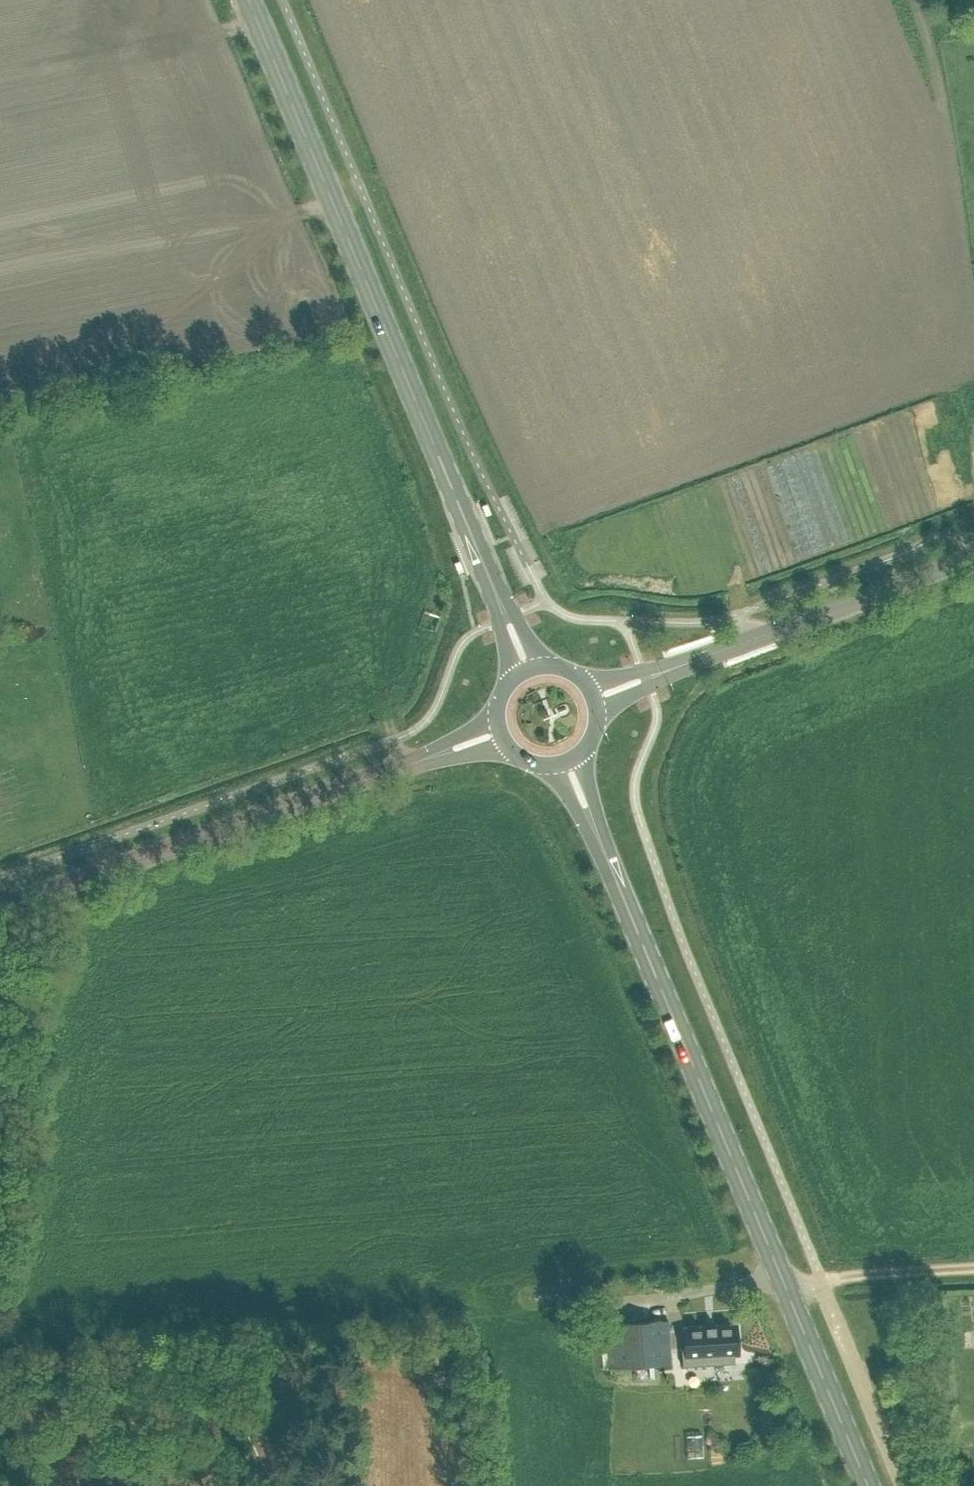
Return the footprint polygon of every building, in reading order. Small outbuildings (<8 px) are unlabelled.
[(668,1321),(605,1325),(609,1369),(671,1365),(668,1321)] [(685,1348),(681,1348),(681,1367),(733,1365),(733,1356),(737,1355),(736,1327),(684,1330),(685,1348)] [(914,1369),(907,1376),(920,1390),(927,1383),(914,1369)]
